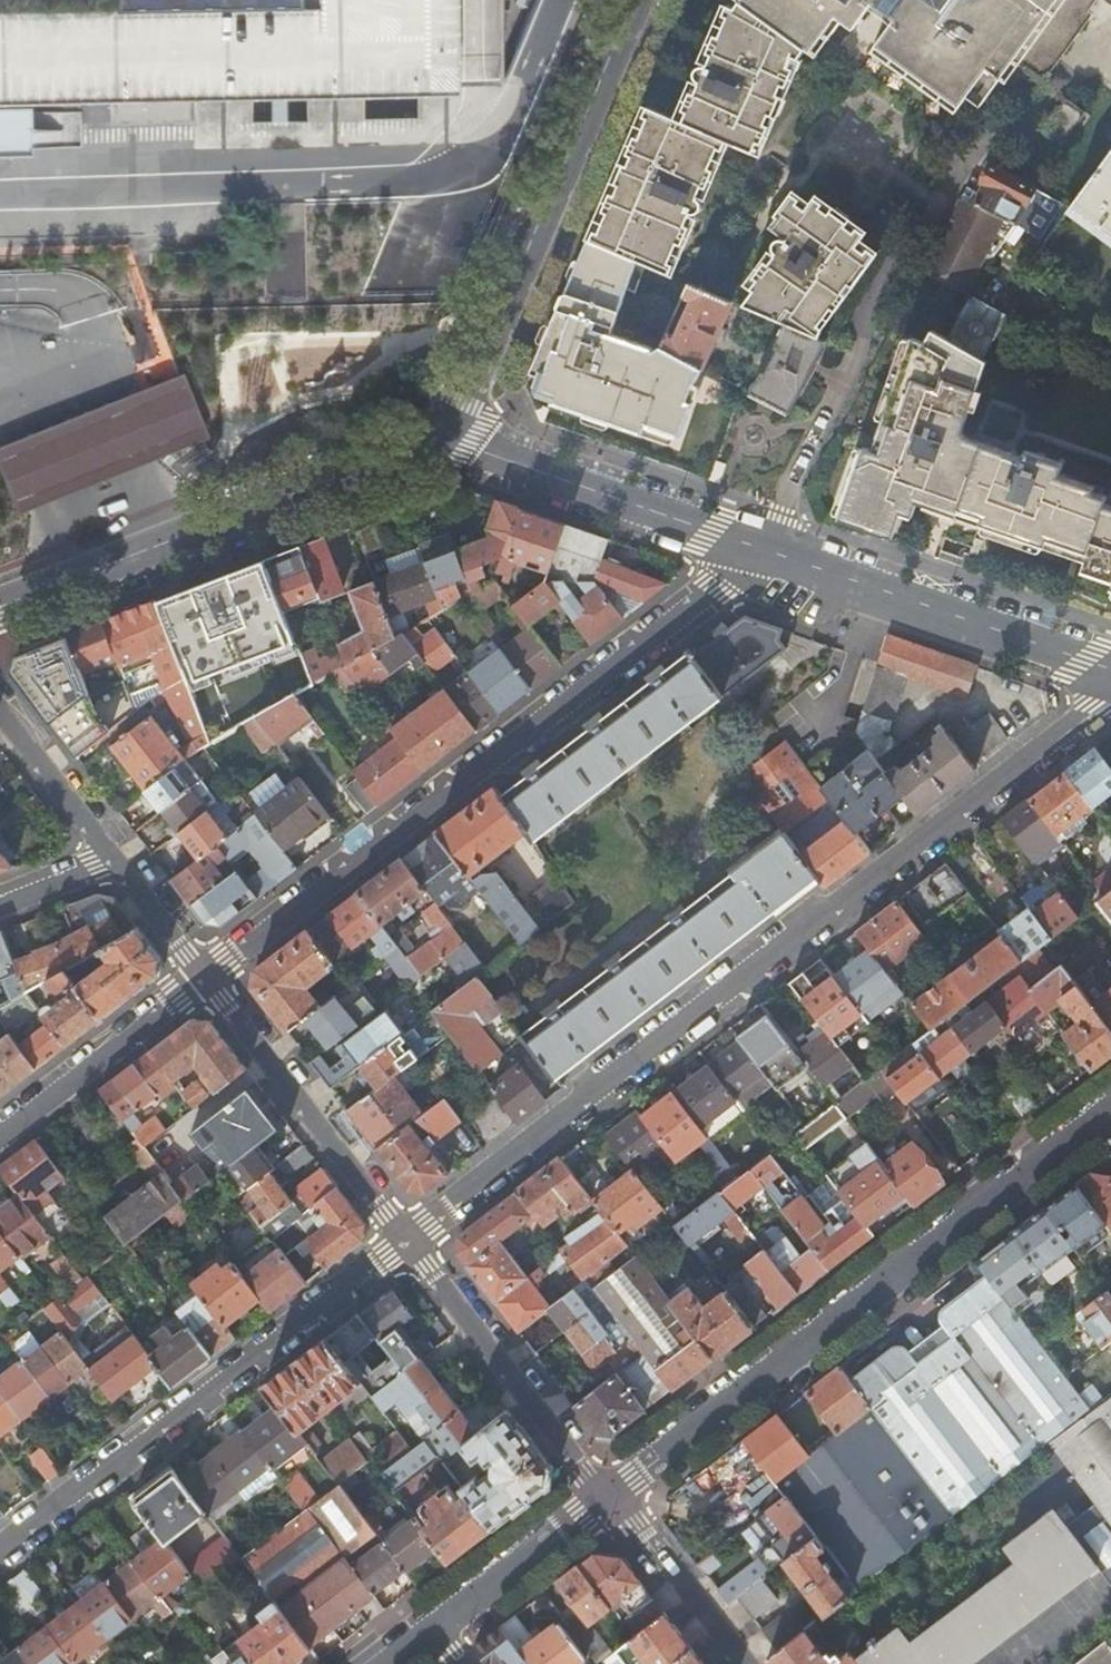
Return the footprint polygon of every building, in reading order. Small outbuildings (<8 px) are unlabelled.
[(459,95),(458,0),(0,0),(0,104),(459,95)] [(806,48),(740,0),(735,6),(728,3),(678,119),(647,106),(588,241),(612,252),(648,267),(668,276),(694,217),(690,215),(691,213),(693,213),(696,213),(697,211),(699,209),(700,206),(700,204),(699,201),(696,199),(697,197),(701,199),(726,142),(758,155),(799,60),(806,48)] [(740,0),(806,48),(811,51),(811,53),(816,56),(841,21),(854,29),(868,8),(891,24),(879,40),(870,54),(954,115),(964,101),(968,96),(981,105),(1013,60),(1039,79),(1097,0),(740,0)] [(1086,113),(1065,98),(1053,114),(1042,129),(1063,145),(1086,113)] [(1090,183),(1077,200),(1071,209),(1110,239),(1110,154),(1090,183)] [(982,184),(972,179),(963,196),(962,199),(1001,219),(1014,227),(1024,206),(1027,207),(1036,190),(992,167),(982,184)] [(742,305),(818,340),(823,328),(877,253),(860,242),(866,234),(848,220),(846,222),(832,211),(833,209),(814,196),(808,203),(792,191),(775,215),(777,217),(770,226),(785,237),(784,239),(782,238),(779,237),(776,238),(773,240),(772,242),(772,245),(773,249),(776,251),(774,253),(771,250),(747,284),(754,289),(742,305)] [(1001,219),(962,199),(931,259),(970,279),(1001,219)] [(612,252),(588,241),(571,280),(574,281),(576,276),(598,285),(612,252)] [(574,281),(571,280),(531,374),(538,377),(534,387),(537,388),(556,394),(554,401),(553,403),(643,433),(646,426),(674,436),(678,437),(692,402),(688,399),(693,382),(696,383),(703,368),(662,346),(653,348),(652,345),(612,328),(628,291),(635,295),(648,267),(612,252),(598,285),(576,276),(574,281)] [(970,279),(931,259),(925,271),(964,291),(970,279)] [(703,368),(732,303),(690,285),(684,297),(687,299),(688,297),(692,300),(675,338),(670,336),(671,334),(668,333),(662,346),(703,368)] [(1010,316),(972,297),(950,340),(984,360),(1010,316)] [(806,380),(825,343),(818,340),(785,326),(775,345),(779,347),(764,377),(759,374),(750,393),(789,413),(806,380)] [(950,340),(933,331),(924,344),(909,339),(908,342),(897,373),(881,421),(871,451),(862,448),(861,450),(856,463),(844,501),(839,516),(837,520),(865,529),(867,532),(884,538),(887,537),(890,538),(892,539),(900,516),(911,519),(916,503),(919,496),(935,502),(951,508),(982,519),(981,522),(980,525),(983,526),(983,527),(1009,536),(1015,538),(1024,540),(1042,547),(1045,548),(1047,541),(1067,548),(1087,555),(1085,562),(1083,566),(1081,573),(1110,584),(1110,507),(1105,505),(1108,500),(1098,496),(1093,494),(1094,489),(1095,489),(1091,488),(1061,477),(1060,477),(1062,470),(1064,465),(1036,455),(1026,452),(1024,458),(989,446),(981,443),(960,436),(968,415),(970,409),(977,389),(986,362),(984,360),(950,340)] [(897,373),(908,342),(901,339),(874,418),(881,421),(897,373)] [(556,394),(537,388),(534,395),(554,401),(556,394)] [(982,391),(977,389),(970,409),(975,411),(982,391)] [(0,510),(0,543),(12,544),(56,481),(70,480),(64,466),(146,431),(136,406),(55,438),(7,431),(8,474),(22,476),(0,510)] [(540,422),(543,423),(548,409),(543,407),(541,410),(537,412),(540,422)] [(671,443),(674,436),(646,426),(643,433),(671,443)] [(833,514),(839,516),(844,501),(856,463),(861,450),(855,448),(833,514)] [(709,481),(720,485),(727,466),(716,462),(709,481)] [(949,515),(980,525),(981,522),(982,519),(951,508),(935,502),(919,496),(916,503),(936,510),(949,515)] [(468,583),(485,577),(481,566),(504,558),(520,512),(501,506),(496,521),(491,534),(493,539),(456,552),(468,583)] [(504,558),(499,572),(505,575),(503,582),(509,584),(516,566),(514,563),(549,574),(565,527),(530,515),(520,512),(504,558)] [(380,549),(370,522),(353,528),(364,555),(380,549)] [(1040,554),(1042,547),(1024,540),(1015,538),(1009,536),(983,527),(983,526),(980,534),(1040,554)] [(549,574),(545,584),(594,584),(622,620),(666,585),(629,570),(602,560),(608,542),(565,527),(549,574)] [(329,560),(322,540),(300,548),(319,595),(322,602),(340,595),(335,580),(337,580),(329,560)] [(1047,541),(1045,548),(1063,554),(1085,562),(1087,555),(1067,548),(1047,541)] [(282,609),(319,595),(300,548),(282,555),(264,562),(282,609)] [(424,564),(446,556),(443,549),(422,557),(424,564)] [(390,561),(395,575),(399,573),(424,564),(422,557),(419,550),(390,561)] [(444,612),(459,604),(452,584),(461,580),(463,585),(468,583),(456,552),(451,554),(446,556),(424,564),(444,612)] [(485,577),(499,572),(504,558),(481,566),(485,577)] [(241,571),(217,580),(186,592),(155,604),(184,681),(187,688),(190,687),(208,679),(246,665),(268,656),(275,654),(294,647),(297,645),(288,624),(282,609),(264,562),(241,571)] [(395,575),(374,582),(375,583),(397,639),(402,636),(415,629),(427,622),(444,612),(424,564),(399,573),(395,575)] [(355,590),(370,585),(367,578),(353,584),(355,590)] [(347,667),(397,639),(375,583),(370,585),(355,590),(349,592),(364,631),(348,639),(338,615),(328,618),(342,654),(347,667)] [(560,667),(530,629),(524,634),(507,647),(480,612),(504,595),(495,583),(473,596),(461,603),(492,643),(529,691),(544,679),(560,667)] [(545,584),(514,607),(520,616),(528,626),(538,619),(546,613),(559,603),(563,608),(590,644),(605,632),(622,620),(594,584),(545,584)] [(319,595),(282,609),(288,624),(325,610),(322,602),(319,595)] [(559,603),(546,613),(549,618),(563,608),(559,603)] [(163,693),(184,681),(155,604),(129,614),(103,624),(114,652),(117,662),(119,666),(138,658),(148,655),(163,693)] [(524,634),(530,629),(528,626),(520,616),(514,620),(524,634)] [(500,797),(527,833),(533,842),(721,698),(722,699),(761,669),(786,650),(777,640),(780,630),(743,618),(722,633),(696,654),(693,651),(689,654),(686,651),(684,652),(686,655),(664,672),(648,684),(601,720),(586,732),(539,767),(525,778),(500,797)] [(114,652),(103,624),(85,631),(66,639),(77,666),(81,676),(117,662),(114,652)] [(455,668),(459,664),(458,664),(454,657),(433,631),(423,639),(415,629),(402,636),(432,675),(450,661),(455,668)] [(347,667),(344,669),(397,739),(422,773),(449,752),(475,732),(444,692),(432,675),(402,636),(397,639),(347,667)] [(977,668),(886,637),(854,733),(868,750),(877,762),(889,752),(898,746),(889,735),(892,720),(906,676),(967,698),(977,668)] [(11,675),(76,760),(137,712),(125,683),(89,696),(81,676),(77,666),(66,639),(16,658),(11,675)] [(529,691),(492,643),(487,647),(493,654),(466,674),(497,715),(513,703),(529,691)] [(275,654),(278,661),(297,654),(294,647),(275,654)] [(347,667),(342,654),(322,665),(322,667),(308,675),(313,687),(344,669),(347,667)] [(454,657),(458,664),(463,660),(459,654),(454,657)] [(246,665),(249,673),(271,664),(268,656),(246,665)] [(648,684),(664,672),(662,670),(654,675),(647,682),(648,684)] [(486,724),(497,715),(466,674),(444,692),(475,732),(486,724)] [(208,679),(190,687),(193,694),(211,687),(208,679)] [(210,746),(196,711),(187,688),(184,681),(163,693),(154,698),(149,702),(153,707),(159,703),(160,704),(167,701),(189,744),(176,752),(150,718),(110,748),(127,769),(143,791),(173,768),(183,760),(203,750),(210,746)] [(275,745),(310,717),(295,697),(268,712),(255,720),(275,745)] [(962,718),(943,730),(971,765),(1008,738),(989,714),(971,727),(962,718)] [(277,748),(306,727),(313,721),(310,717),(275,745),(277,748)] [(584,729),(586,732),(601,720),(600,717),(592,723),(584,729)] [(263,754),(275,745),(255,720),(242,727),(263,754)] [(316,740),(323,734),(313,721),(306,727),(316,740)] [(877,762),(903,796),(917,814),(946,792),(975,770),(971,765),(943,730),(940,725),(935,729),(939,733),(934,736),(933,746),(903,768),(894,767),(896,761),(889,752),(877,762)] [(401,790),(422,773),(397,739),(353,773),(357,778),(379,806),(401,790)] [(800,855),(817,878),(824,886),(846,869),(868,851),(855,833),(819,788),(784,742),(740,775),(784,833),(784,834),(807,817),(823,838),(800,855)] [(1091,809),(1097,805),(1101,809),(1106,805),(1103,800),(1110,794),(1110,770),(1095,748),(1079,760),(1063,773),(1091,809)] [(868,750),(819,788),(855,833),(879,815),(903,796),(877,762),(868,750)] [(193,774),(183,760),(173,768),(183,781),(193,774)] [(523,776),(525,778),(539,767),(538,764),(530,770),(523,776)] [(160,813),(190,790),(199,783),(200,783),(193,774),(183,781),(173,768),(143,791),(160,813)] [(1076,820),(1091,809),(1063,773),(1046,786),(1028,800),(1059,840),(1066,835),(1067,837),(1081,826),(1076,820)] [(366,816),(379,806),(357,778),(344,788),(366,816)] [(294,837),(325,812),(301,779),(277,797),(253,816),(254,817),(281,852),(296,840),(294,837)] [(216,805),(199,783),(190,790),(207,812),(216,805)] [(478,887),(520,943),(537,930),(516,902),(517,901),(496,873),(481,874),(478,869),(527,833),(500,797),(494,789),(465,810),(437,832),(478,887)] [(177,835),(207,812),(190,790),(160,813),(177,835)] [(1059,840),(1028,800),(1015,810),(1002,820),(1021,845),(1038,868),(1064,847),(1059,840)] [(227,838),(215,822),(224,815),(229,811),(221,801),(216,805),(207,812),(177,835),(197,862),(215,848),(227,838)] [(284,856),(332,819),(325,812),(294,837),(296,840),(281,852),(284,856)] [(236,831),(224,815),(215,822),(227,838),(234,833),(236,831)] [(276,885),(295,871),(284,856),(281,852),(254,817),(236,831),(234,833),(247,851),(261,869),(243,883),(257,900),(276,885)] [(1021,845),(1002,820),(991,829),(1010,853),(1021,845)] [(470,894),(478,887),(437,832),(428,839),(424,862),(410,873),(436,907),(442,903),(446,909),(459,911),(466,905),(462,900),(470,894)] [(227,838),(215,848),(224,859),(229,865),(247,851),(234,833),(227,838)] [(520,1035),(523,1038),(554,1079),(588,1054),(779,907),(817,878),(800,855),(784,834),(784,833),(745,862),(730,873),(684,909),(668,921),(622,957),(606,969),(559,1005),(544,1017),(520,1035)] [(8,863),(15,857),(0,837),(0,852),(8,863)] [(400,860),(410,873),(424,862),(428,839),(400,860)] [(224,859),(215,848),(197,862),(170,882),(179,894),(188,906),(220,881),(211,869),(224,859)] [(0,852),(0,874),(12,869),(8,863),(0,852)] [(420,977),(444,959),(464,943),(436,907),(410,873),(400,860),(378,878),(355,895),(390,939),(397,934),(387,920),(395,915),(400,922),(412,912),(408,905),(420,895),(424,902),(429,908),(423,913),(440,935),(407,961),(420,977)] [(730,873),(745,862),(743,860),(728,871),(730,873)] [(1092,882),(1097,889),(1104,898),(1110,892),(1110,868),(1092,882)] [(222,927),(257,900),(243,883),(234,871),(230,874),(220,881),(188,906),(204,926),(222,927)] [(531,895),(550,920),(573,902),(554,877),(531,895)] [(1075,920),(1077,918),(1070,909),(1051,885),(1048,888),(1054,896),(1043,905),(1032,914),(1050,939),(1075,920)] [(1096,903),(1104,898),(1097,889),(1070,909),(1077,918),(1096,903)] [(1104,898),(1096,903),(1110,922),(1110,892),(1104,898)] [(390,939),(355,895),(331,913),(307,932),(320,948),(338,934),(350,949),(369,934),(386,955),(390,952),(397,947),(390,939)] [(100,950),(136,929),(113,899),(94,896),(62,908),(74,937),(55,947),(33,954),(33,956),(13,964),(24,993),(46,980),(63,971),(76,964),(100,950)] [(902,960),(926,942),(896,902),(875,917),(855,933),(886,972),(902,960)] [(666,919),(668,921),(684,909),(682,907),(666,919)] [(1043,944),(1050,939),(1032,914),(1028,909),(1012,920),(997,932),(1002,937),(1020,962),(1012,968),(1020,978),(1029,990),(1043,980),(1026,959),(1044,945),(1043,944)] [(63,971),(101,1019),(129,998),(157,977),(159,960),(136,929),(100,950),(108,961),(86,977),(76,964),(63,971)] [(24,993),(13,964),(1,932),(0,933),(0,981),(4,980),(12,1000),(24,993)] [(252,987),(286,1032),(303,1019),(306,1016),(328,1000),(321,991),(312,998),(305,989),(306,982),(313,982),(334,966),(320,948),(307,932),(281,952),(255,972),(252,987)] [(896,986),(886,972),(855,933),(848,938),(841,943),(855,961),(833,977),(861,1013),(873,1004),(884,1020),(898,1009),(886,994),(896,986)] [(979,993),(1012,968),(1020,962),(1002,937),(980,954),(952,975),(970,1000),(974,997),(979,993)] [(435,997),(440,1003),(476,977),(484,970),(464,943),(444,959),(459,978),(435,997)] [(390,952),(412,982),(420,977),(407,961),(397,947),(390,952)] [(604,966),(606,969),(622,957),(620,954),(604,966)] [(970,1000),(952,975),(940,961),(930,969),(933,973),(941,983),(911,1006),(930,1030),(946,1018),(960,1007),(970,1000)] [(1110,1054),(1110,1032),(1090,1005),(1061,967),(1043,980),(1029,990),(1047,1013),(1061,1002),(1070,1014),(1071,1013),(1079,1023),(1064,1035),(1090,1070),(1095,1067),(1110,1054)] [(987,1003),(1020,978),(1012,968),(979,993),(983,998),(987,1003)] [(83,1033),(101,1019),(63,971),(46,980),(58,996),(59,1003),(55,1006),(53,1005),(51,1005),(48,1005),(46,1005),(43,1007),(42,1008),(41,1010),(40,1013),(41,1014),(48,1023),(66,1046),(83,1033)] [(869,1023),(861,1013),(833,977),(830,980),(822,971),(815,977),(807,983),(815,992),(803,1001),(819,1022),(826,1031),(838,1047),(869,1023)] [(449,1035),(477,1072),(479,1073),(523,1038),(520,1035),(476,977),(440,1003),(431,1011),(449,1035)] [(1047,1013),(1029,990),(1020,978),(987,1003),(1006,1029),(1013,1038),(1029,1026),(1047,1013)] [(329,1046),(377,1009),(355,979),(348,984),(333,996),(328,1000),(306,1016),(317,1031),(329,1046)] [(1090,1005),(1110,1032),(1110,989),(1090,1005)] [(23,1016),(36,1008),(24,993),(12,1000),(0,1007),(0,1023),(4,1028),(23,1016)] [(983,998),(979,993),(974,997),(978,1002),(983,998)] [(861,1077),(838,1047),(826,1031),(810,1043),(802,1049),(785,1026),(792,1021),(773,996),(767,1001),(760,1006),(770,1019),(795,1051),(802,1060),(835,1103),(841,1098),(830,1083),(846,1071),(854,1081),(861,1077)] [(542,1014),(544,1017),(559,1005),(557,1003),(542,1014)] [(1006,1029),(987,1003),(968,1017),(960,1007),(946,1018),(953,1028),(973,1054),(989,1042),(1006,1029)] [(342,1042),(360,1065),(396,1037),(398,1036),(403,1032),(386,1010),(342,1042)] [(765,1075),(795,1051),(770,1019),(755,1031),(740,1042),(765,1075)] [(181,1094),(193,1109),(245,1070),(226,1046),(208,1023),(192,1020),(148,1054),(171,1082),(193,1066),(209,1087),(203,1091),(196,1082),(181,1094)] [(810,1043),(826,1031),(819,1022),(814,1026),(816,1029),(806,1037),(810,1043)] [(50,1058),(66,1046),(48,1023),(17,1046),(35,1070),(50,1058)] [(403,1032),(398,1036),(417,1060),(428,1052),(409,1027),(403,1032)] [(940,1079),(973,1054),(953,1028),(920,1054),(940,1079)] [(35,1070),(17,1046),(8,1034),(0,1040),(0,1096),(8,1090),(35,1070)] [(398,1036),(396,1037),(414,1061),(414,1062),(417,1060),(398,1036)] [(377,1088),(391,1078),(414,1061),(396,1037),(360,1065),(377,1088)] [(352,1071),(360,1065),(342,1042),(335,1048),(343,1058),(352,1071)] [(740,1093),(765,1075),(740,1042),(724,1054),(708,1066),(736,1102),(742,1110),(745,1114),(752,1108),(740,1093)] [(802,1060),(795,1051),(765,1075),(771,1084),(802,1060)] [(171,1082),(148,1054),(124,1072),(100,1091),(122,1119),(171,1082)] [(329,1069),(318,1054),(309,1061),(320,1075),(329,1069)] [(907,1104),(940,1079),(920,1054),(887,1079),(898,1093),(907,1104)] [(320,1075),(330,1088),(352,1071),(343,1058),(329,1069),(320,1075)] [(736,1102),(708,1066),(691,1080),(673,1093),(700,1129),(736,1102)] [(518,1067),(490,1088),(496,1096),(516,1122),(530,1111),(544,1101),(518,1067)] [(898,1093),(887,1079),(879,1068),(841,1098),(835,1103),(833,1104),(846,1120),(877,1096),(883,1105),(898,1093)] [(362,1130),(377,1149),(420,1116),(391,1078),(377,1088),(347,1111),(362,1130)] [(172,1184),(185,1201),(220,1174),(256,1147),(286,1124),(270,1103),(254,1083),(189,1133),(217,1168),(205,1178),(196,1166),(172,1184)] [(692,1135),(700,1129),(673,1093),(657,1106),(640,1118),(663,1148),(668,1154),(692,1135)] [(467,1119),(487,1144),(501,1133),(516,1122),(496,1096),(467,1119)] [(425,1192),(447,1175),(437,1162),(427,1149),(434,1144),(428,1138),(422,1143),(413,1131),(421,1125),(437,1137),(459,1121),(442,1099),(420,1116),(377,1149),(409,1190),(425,1192)] [(742,1110),(736,1102),(700,1129),(706,1137),(742,1110)] [(847,1122),(846,1120),(833,1104),(804,1126),(794,1134),(808,1152),(847,1122)] [(663,1148),(640,1118),(637,1114),(621,1125),(606,1137),(633,1171),(656,1153),(663,1148)] [(794,1134),(804,1126),(795,1114),(775,1129),(774,1128),(762,1136),(773,1150),(794,1134)] [(144,1147),(163,1133),(166,1131),(155,1116),(133,1133),(137,1139),(144,1147)] [(706,1137),(700,1129),(692,1135),(716,1166),(724,1160),(706,1137)] [(144,1147),(161,1170),(181,1156),(163,1133),(144,1147)] [(150,1229),(185,1201),(172,1184),(161,1170),(144,1147),(137,1139),(132,1143),(127,1146),(153,1182),(106,1217),(128,1245),(150,1229)] [(35,1140),(34,1141),(16,1155),(0,1167),(0,1171),(20,1196),(47,1232),(49,1235),(55,1242),(75,1227),(47,1192),(64,1178),(35,1140)] [(912,1206),(942,1183),(913,1145),(883,1169),(905,1198),(912,1206)] [(883,1169),(866,1146),(827,1177),(857,1217),(866,1228),(897,1204),(905,1198),(883,1169)] [(256,1147),(220,1174),(237,1197),(247,1189),(269,1173),(273,1170),(265,1158),(256,1147)] [(304,1147),(277,1167),(284,1174),(291,1175),(313,1158),(304,1147)] [(663,1148),(656,1153),(663,1162),(670,1157),(668,1154),(663,1148)] [(768,1193),(776,1187),(792,1175),(773,1150),(749,1169),(764,1188),(768,1193)] [(590,1199),(560,1160),(537,1177),(515,1194),(537,1222),(541,1227),(560,1212),(565,1218),(590,1199)] [(724,1188),(737,1178),(724,1160),(716,1166),(710,1169),(724,1188)] [(749,1200),(764,1188),(749,1169),(737,1178),(724,1188),(719,1192),(733,1211),(749,1200)] [(271,1240),(295,1221),(310,1209),(336,1189),(329,1179),(322,1170),(295,1190),(299,1195),(291,1202),(269,1173),(247,1189),(259,1205),(249,1212),(271,1240)] [(621,1240),(661,1209),(633,1171),(613,1187),(593,1202),(599,1210),(604,1218),(621,1240)] [(1089,1177),(1076,1187),(1110,1232),(1110,1233),(1110,1180),(1089,1177)] [(828,1271),(872,1237),(866,1228),(857,1217),(844,1227),(841,1222),(831,1230),(834,1234),(828,1239),(821,1230),(825,1227),(797,1191),(785,1200),(776,1187),(768,1193),(781,1210),(811,1249),(828,1271)] [(1076,1187),(1042,1213),(1072,1251),(1076,1257),(1110,1232),(1076,1187)] [(764,1188),(749,1200),(766,1222),(781,1210),(768,1193),(764,1188)] [(304,1243),(324,1270),(342,1256),(362,1241),(363,1224),(350,1206),(336,1189),(310,1209),(315,1215),(311,1218),(320,1230),(304,1243)] [(756,1241),(752,1236),(733,1211),(719,1192),(713,1197),(705,1203),(675,1226),(690,1245),(724,1220),(744,1251),(756,1241)] [(705,1203),(713,1197),(709,1192),(701,1197),(705,1203)] [(537,1222),(515,1194),(460,1236),(457,1254),(476,1279),(495,1303),(528,1277),(501,1242),(526,1224),(529,1228),(537,1222)] [(23,1263),(29,1259),(24,1253),(49,1235),(47,1232),(20,1196),(5,1208),(0,1211),(0,1232),(23,1263)] [(904,1212),(912,1206),(905,1198),(897,1204),(904,1212)] [(159,1242),(195,1214),(185,1201),(150,1229),(159,1242)] [(108,1210),(102,1204),(98,1207),(104,1214),(108,1210)] [(679,1218),(671,1208),(665,1213),(673,1223),(679,1218)] [(604,1218),(599,1210),(562,1237),(568,1245),(604,1218)] [(1042,1213),(1010,1238),(1039,1277),(1058,1262),(1062,1268),(1068,1264),(1064,1258),(1072,1251),(1042,1213)] [(582,1281),(628,1248),(621,1240),(604,1218),(568,1245),(559,1251),(560,1253),(565,1258),(582,1281)] [(271,1240),(283,1257),(308,1238),(295,1221),(271,1240)] [(797,1294),(828,1271),(811,1249),(800,1257),(785,1238),(774,1246),(760,1230),(752,1236),(756,1241),(763,1250),(797,1294)] [(23,1263),(0,1232),(0,1272),(14,1261),(25,1276),(30,1271),(23,1263)] [(1080,1261),(1110,1237),(1110,1233),(1110,1232),(1076,1257),(1080,1261)] [(1010,1238),(976,1263),(986,1277),(1018,1317),(1033,1306),(1021,1290),(1039,1277),(1010,1238)] [(287,1298),(305,1285),(283,1257),(271,1240),(263,1247),(269,1255),(243,1276),(259,1298),(270,1312),(287,1298)] [(778,1309),(797,1294),(763,1250),(744,1264),(747,1269),(742,1273),(746,1278),(746,1284),(753,1292),(761,1287),(778,1309)] [(560,1263),(565,1258),(560,1253),(555,1257),(560,1263)] [(71,1289),(83,1279),(65,1256),(53,1265),(71,1289)] [(668,1393),(713,1359),(669,1302),(635,1257),(590,1291),(600,1304),(617,1326),(629,1342),(640,1356),(668,1393)] [(259,1298),(243,1276),(233,1264),(223,1271),(219,1266),(193,1285),(200,1294),(224,1325),(242,1311),(259,1298)] [(517,1332),(547,1310),(559,1300),(552,1291),(544,1298),(534,1285),(545,1277),(539,1269),(528,1277),(495,1303),(506,1318),(517,1332)] [(108,1304),(87,1276),(83,1279),(71,1289),(54,1302),(43,1310),(67,1341),(78,1320),(97,1306),(103,1308),(108,1304)] [(850,1381),(872,1411),(952,1515),(1089,1409),(1018,1317),(986,1277),(978,1283),(978,1284),(962,1297),(944,1310),(942,1314),(941,1319),(941,1321),(943,1325),(907,1353),(903,1350),(901,1349),(896,1349),(892,1351),(859,1376),(858,1375),(850,1381)] [(7,1309),(18,1301),(0,1278),(0,1301),(7,1309)] [(753,1328),(765,1319),(733,1278),(722,1287),(726,1292),(753,1328)] [(578,1294),(587,1287),(583,1282),(574,1289),(578,1294)] [(560,1287),(566,1295),(571,1291),(565,1283),(560,1287)] [(600,1304),(590,1291),(587,1287),(578,1294),(591,1312),(595,1309),(600,1304)] [(713,1359),(753,1328),(726,1292),(704,1309),(688,1288),(669,1302),(713,1359)] [(564,1332),(591,1312),(578,1294),(574,1289),(571,1291),(566,1295),(559,1300),(547,1310),(554,1319),(525,1342),(530,1348),(535,1354),(564,1332)] [(412,1320),(389,1290),(357,1315),(379,1344),(401,1327),(412,1320)] [(224,1347),(234,1339),(224,1325),(200,1294),(178,1311),(182,1315),(213,1355),(224,1347)] [(1110,1343),(1110,1302),(1105,1295),(1083,1312),(1089,1319),(1084,1324),(1103,1349),(1110,1343)] [(615,1352),(629,1342),(617,1326),(614,1328),(609,1320),(602,1326),(596,1319),(600,1316),(595,1309),(591,1312),(564,1332),(579,1351),(594,1371),(612,1357),(616,1354),(615,1352)] [(89,1369),(75,1351),(67,1341),(43,1310),(24,1325),(41,1347),(69,1384),(79,1376),(89,1369)] [(192,1371),(213,1355),(182,1315),(176,1319),(184,1330),(176,1337),(167,1326),(156,1335),(164,1346),(155,1352),(147,1342),(141,1346),(157,1367),(172,1387),(192,1371)] [(402,1374),(420,1360),(433,1349),(422,1335),(413,1342),(401,1327),(379,1344),(402,1374)] [(157,1367),(141,1346),(133,1336),(98,1363),(84,1345),(75,1351),(89,1369),(113,1400),(135,1383),(157,1367)] [(277,1404),(313,1451),(321,1445),(307,1427),(305,1426),(361,1385),(343,1361),(326,1339),(295,1363),(264,1386),(277,1404)] [(625,1368),(640,1356),(629,1342),(615,1352),(616,1354),(612,1357),(622,1370),(625,1368)] [(60,1391),(69,1384),(41,1347),(21,1362),(50,1398),(60,1391)] [(653,1404),(668,1393),(640,1356),(625,1368),(653,1404)] [(425,1439),(461,1412),(441,1386),(420,1360),(402,1374),(387,1386),(385,1387),(407,1417),(405,1418),(423,1441),(425,1439)] [(50,1398),(21,1362),(0,1378),(0,1393),(21,1420),(36,1409),(50,1398)] [(754,1457),(775,1485),(777,1483),(857,1588),(951,1516),(871,1411),(872,1411),(850,1381),(839,1368),(829,1376),(815,1387),(806,1394),(838,1436),(809,1458),(777,1416),(767,1424),(743,1442),(754,1457)] [(616,1374),(575,1407),(596,1434),(613,1435),(645,1411),(616,1374)] [(21,1420),(0,1393),(0,1437),(7,1431),(21,1420)] [(1050,1441),(1098,1504),(1067,1528),(1055,1512),(1006,1549),(1018,1565),(912,1646),(900,1630),(858,1662),(860,1663),(971,1663),(1097,1568),(1110,1586),(1110,1395),(1050,1441)] [(311,1461),(317,1456),(313,1451),(277,1404),(259,1418),(242,1431),(269,1467),(272,1471),(301,1449),(311,1461)] [(466,1493),(493,1528),(548,1485),(550,1466),(528,1438),(507,1410),(477,1433),(441,1461),(447,1468),(467,1453),(474,1462),(481,1457),(487,1465),(492,1462),(494,1465),(493,1472),(488,1473),(481,1478),(478,1474),(461,1487),(466,1493)] [(439,1458),(441,1461),(477,1433),(469,1422),(461,1412),(425,1439),(439,1458)] [(269,1467),(242,1431),(228,1414),(222,1418),(216,1423),(229,1441),(210,1455),(238,1491),(269,1467)] [(371,1460),(381,1473),(411,1450),(397,1432),(367,1455),(371,1460)] [(395,1492),(439,1458),(425,1439),(423,1441),(411,1450),(381,1473),(395,1492)] [(322,1463),(339,1484),(365,1464),(348,1443),(322,1463)] [(61,1472),(41,1446),(29,1456),(49,1481),(61,1472)] [(212,1510),(238,1491),(210,1455),(195,1467),(180,1478),(210,1519),(215,1515),(212,1510)] [(206,1522),(210,1519),(180,1478),(170,1465),(150,1481),(130,1496),(162,1538),(167,1544),(202,1518),(206,1522)] [(307,1508),(318,1500),(297,1472),(282,1483),(303,1511),(307,1508)] [(373,1537),(377,1534),(339,1484),(318,1500),(307,1508),(346,1558),(356,1550),(373,1537)] [(448,1561),(493,1528),(466,1493),(458,1499),(447,1485),(419,1507),(429,1520),(422,1526),(437,1546),(448,1561)] [(234,1504),(263,1542),(265,1540),(272,1535),(243,1497),(234,1504)] [(761,1560),(718,1593),(723,1600),(728,1606),(738,1599),(760,1581),(785,1562),(816,1538),(785,1498),(768,1511),(785,1533),(774,1541),(775,1548),(765,1548),(757,1555),(761,1560)] [(345,1558),(346,1558),(307,1508),(303,1511),(272,1535),(265,1540),(297,1581),(296,1581),(302,1590),(345,1558)] [(437,1546),(422,1526),(414,1517),(386,1539),(381,1532),(377,1535),(405,1570),(437,1546)] [(373,1595),(405,1570),(377,1535),(377,1534),(373,1537),(379,1545),(361,1558),(356,1550),(346,1558),(345,1558),(373,1595)] [(201,1589),(241,1559),(224,1536),(183,1566),(201,1589)] [(196,1593),(201,1589),(183,1566),(167,1544),(162,1538),(147,1549),(133,1560),(161,1597),(185,1579),(196,1593)] [(856,1590),(816,1538),(785,1562),(805,1589),(825,1616),(856,1592),(856,1590)] [(272,1599),(296,1581),(297,1581),(265,1540),(263,1542),(241,1559),(272,1599)] [(578,1568),(609,1609),(618,1603),(628,1617),(652,1600),(621,1559),(593,1556),(578,1568)] [(372,1596),(373,1595),(345,1558),(302,1590),(335,1633),(338,1632),(339,1629),(335,1624),(372,1596)] [(156,1623),(172,1611),(161,1597),(133,1560),(118,1571),(104,1582),(132,1619),(153,1604),(158,1612),(152,1617),(156,1623)] [(578,1568),(557,1584),(589,1625),(609,1609),(578,1568)] [(39,1591),(22,1570),(11,1579),(30,1605),(37,1599),(39,1591)] [(32,1607),(30,1605),(11,1579),(0,1587),(0,1591),(20,1616),(32,1607)] [(776,1603),(760,1581),(738,1599),(754,1620),(776,1603)] [(109,1638),(132,1619),(104,1582),(90,1593),(75,1604),(109,1648),(114,1645),(109,1638)] [(335,1633),(302,1590),(279,1608),(307,1645),(326,1631),(329,1635),(333,1635),(335,1633)] [(620,1623),(632,1640),(665,1616),(652,1600),(628,1617),(620,1623)] [(307,1645),(279,1608),(275,1603),(259,1614),(264,1621),(240,1640),(258,1663),(292,1663),(311,1650),(307,1645)] [(104,1652),(109,1648),(75,1604),(61,1615),(46,1626),(75,1663),(99,1645),(104,1652)] [(778,1652),(801,1634),(784,1613),(762,1631),(778,1652)] [(615,1653),(624,1663),(674,1663),(691,1651),(678,1633),(665,1616),(632,1640),(629,1643),(615,1653)] [(513,1617),(499,1628),(520,1656),(535,1644),(513,1617)] [(594,1634),(581,1617),(568,1627),(581,1644),(594,1634)] [(75,1663),(46,1626),(32,1637),(17,1648),(29,1663),(74,1663),(75,1663)] [(526,1663),(582,1663),(586,1661),(559,1626),(535,1644),(520,1656),(526,1663)] [(485,1663),(526,1663),(520,1656),(499,1628),(473,1648),(485,1663)] [(769,1659),(772,1663),(835,1663),(842,1659),(837,1654),(832,1658),(828,1653),(823,1657),(804,1632),(801,1634),(778,1652),(769,1659)] [(581,1644),(596,1663),(601,1663),(611,1657),(594,1634),(581,1644)] [(240,1640),(239,1639),(212,1659),(215,1663),(216,1663),(258,1663),(240,1640)] [(1108,1641),(1078,1663),(1110,1663),(1110,1646),(1108,1641)] [(17,1648),(3,1659),(0,1661),(0,1663),(29,1663),(17,1648)] [(691,1651),(674,1663),(702,1663),(691,1651)] [(851,1652),(842,1659),(835,1663),(860,1663),(858,1662),(851,1652)]
